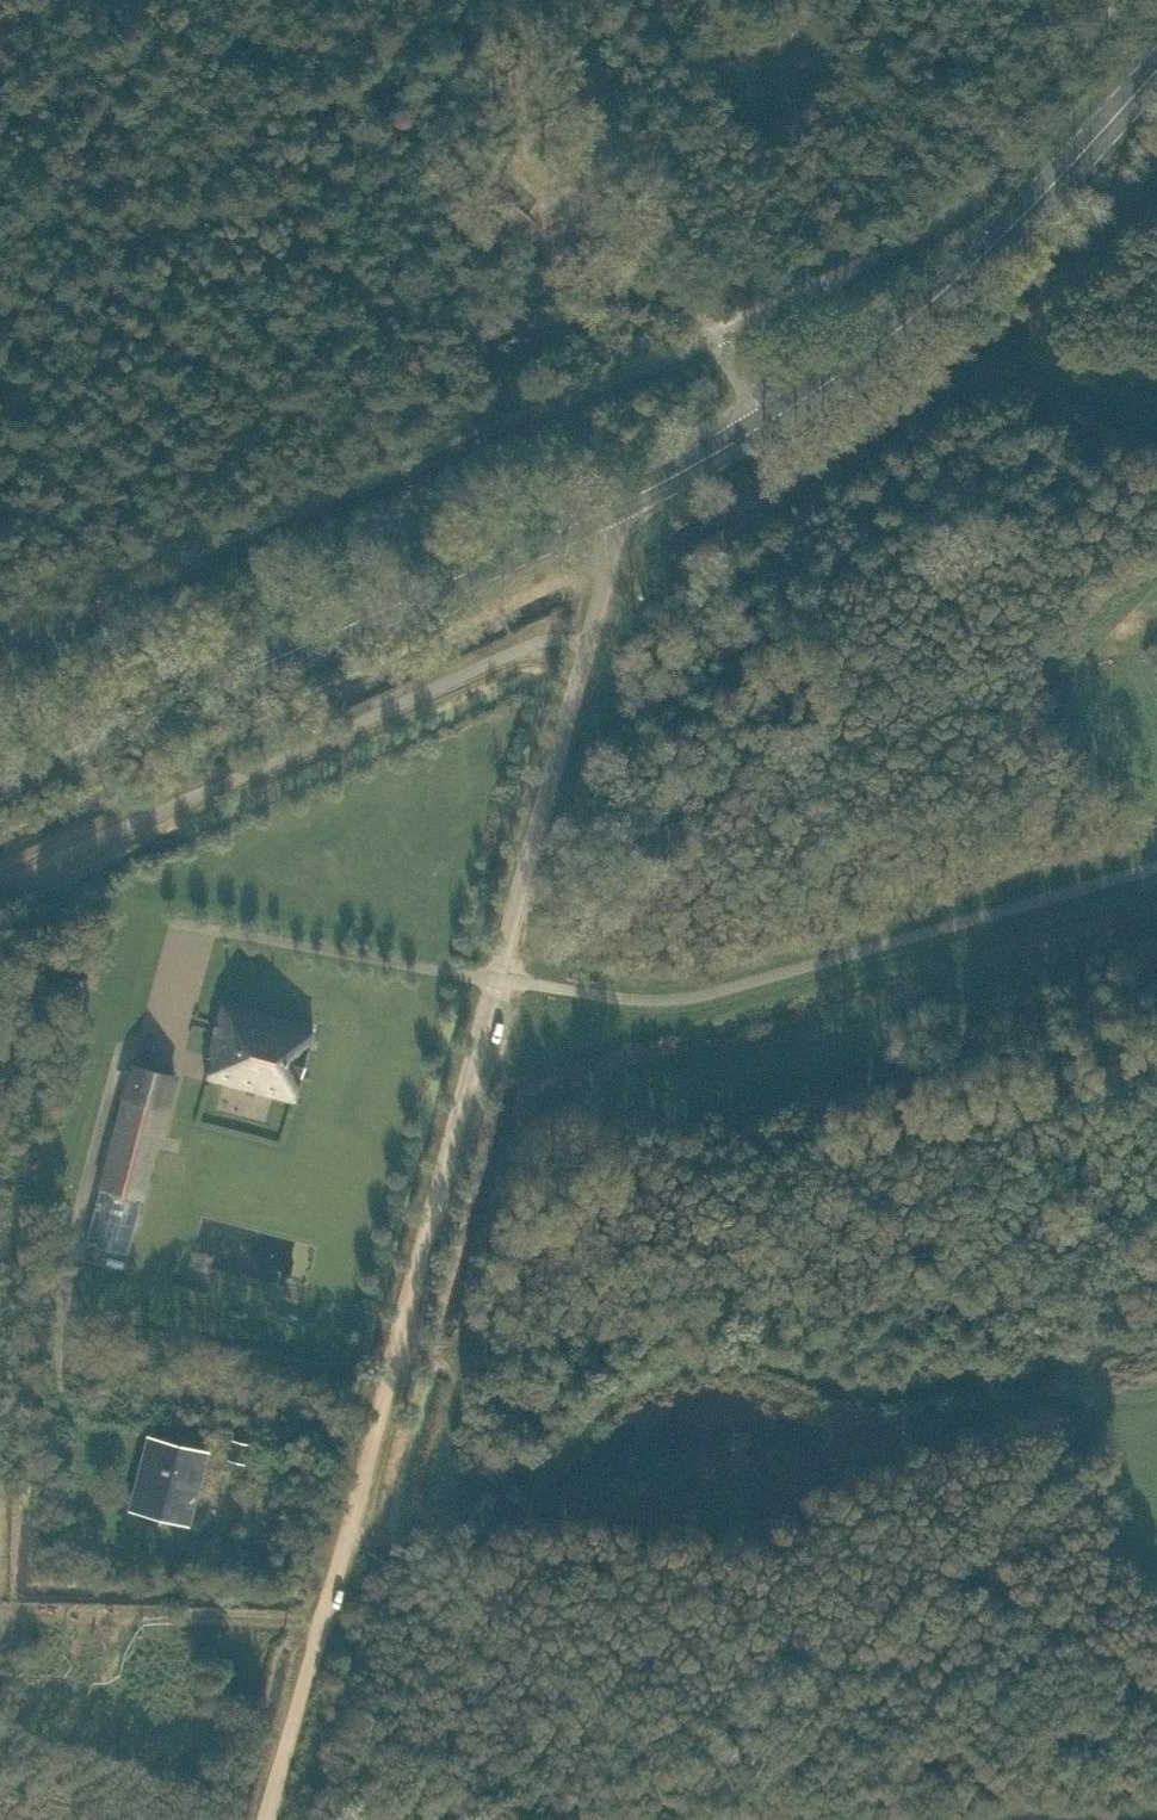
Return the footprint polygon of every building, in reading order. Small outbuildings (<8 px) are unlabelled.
[(495,99),(510,92),(504,79),(489,87),(495,99)] [(294,1098),(313,1026),(222,1001),(208,1053),(213,1055),(208,1075),(294,1098)] [(166,1106),(175,1073),(133,1062),(124,1094),(125,1095),(87,1241),(128,1252),(166,1105),(166,1106)] [(188,1519),(207,1448),(148,1433),(133,1490),(130,1503),(188,1519)] [(229,1454),(243,1458),(248,1439),(234,1436),(229,1454)]
